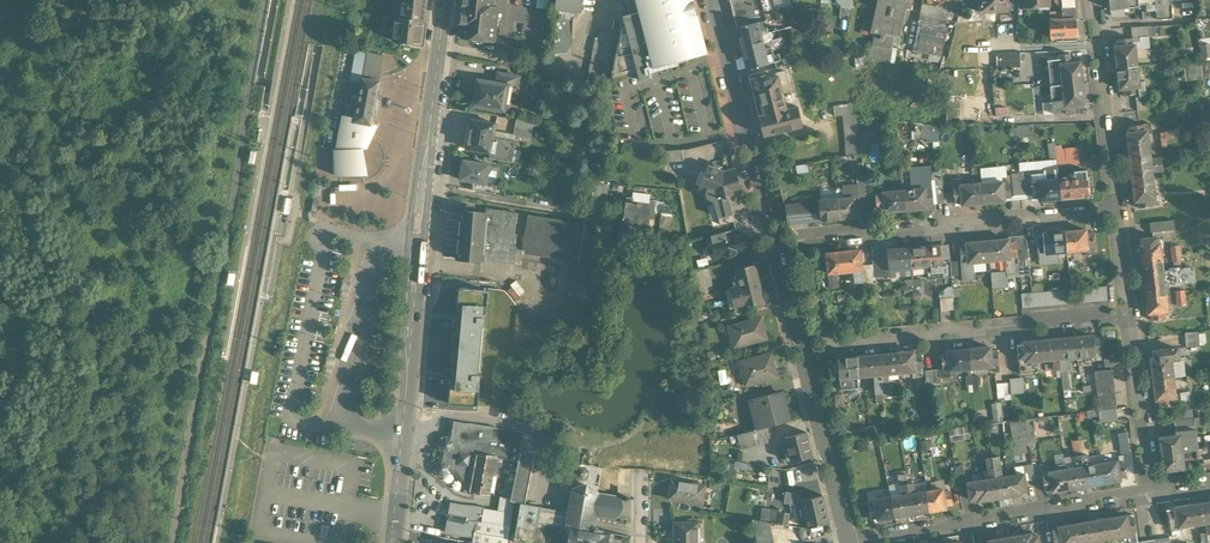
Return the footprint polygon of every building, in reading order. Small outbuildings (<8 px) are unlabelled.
[(403,19),(424,21),(427,0),(404,0),(403,19)] [(458,35),(494,40),(499,7),(491,6),(492,0),(463,0),(458,35)] [(584,0),(557,0),(556,9),(582,12),(584,0)] [(628,7),(631,14),(623,16),(613,77),(638,70),(641,80),(651,77),(649,68),(707,53),(693,0),(629,0),(628,7)] [(735,22),(755,16),(762,15),(759,0),(729,0),(735,22)] [(762,15),(767,33),(779,31),(797,26),(792,4),(791,0),(759,0),(762,15)] [(870,33),(874,34),(893,37),(899,38),(906,8),(907,0),(877,0),(870,33)] [(961,4),(961,3),(954,1),(954,0),(949,0),(948,8),(921,4),(918,28),(913,51),(948,56),(956,24),(959,12),(961,4)] [(961,3),(961,4),(959,12),(967,12),(967,0),(962,0),(961,3)] [(970,11),(979,10),(979,3),(976,3),(976,0),(967,0),(967,12),(970,11)] [(976,3),(979,3),(979,10),(980,13),(985,13),(1006,11),(1005,1),(1008,1),(1008,0),(976,0),(976,3)] [(1008,1),(1005,1),(1006,11),(1018,10),(1018,8),(1017,0),(1008,0),(1008,1)] [(1065,1),(1062,1),(1062,5),(1062,11),(1063,20),(1076,19),(1075,0),(1065,0),(1065,1)] [(1111,16),(1125,15),(1124,8),(1139,7),(1138,0),(1139,0),(1109,0),(1111,16)] [(1138,0),(1139,7),(1145,6),(1145,12),(1155,11),(1155,0),(1139,0),(1138,0)] [(1155,11),(1156,19),(1172,18),(1171,0),(1155,0),(1155,11)] [(1062,11),(1049,12),(1049,21),(1063,20),(1062,11)] [(1155,11),(1145,12),(1142,12),(1143,20),(1156,19),(1155,11)] [(781,38),(779,31),(767,33),(762,15),(755,16),(757,23),(762,43),(781,38)] [(755,16),(735,22),(736,29),(757,23),(755,16)] [(421,48),(424,21),(403,19),(395,18),(392,41),(421,48)] [(1063,20),(1049,21),(1050,37),(1051,37),(1056,37),(1076,36),(1076,19),(1063,20)] [(757,23),(736,29),(740,48),(762,43),(757,23)] [(1176,33),(1174,25),(1166,26),(1168,35),(1176,33)] [(1150,26),(1131,28),(1131,39),(1138,38),(1139,38),(1150,37),(1150,26)] [(600,32),(599,38),(611,40),(612,34),(600,32)] [(893,37),(874,34),(872,42),(872,45),(891,48),(892,45),(893,37)] [(599,38),(597,38),(593,52),(609,55),(611,40),(599,38)] [(785,54),(781,38),(762,43),(764,50),(771,48),(773,57),(779,56),(785,54)] [(1131,39),(1117,40),(1118,47),(1132,45),(1132,43),(1131,39)] [(891,48),(872,45),(872,42),(868,41),(866,51),(867,51),(866,59),(893,63),(896,45),(892,45),(891,48)] [(762,43),(740,48),(747,69),(780,61),(779,56),(773,57),(771,48),(764,50),(762,43)] [(1209,59),(1209,43),(1201,44),(1203,60),(1209,59)] [(1118,47),(1115,47),(1117,68),(1137,66),(1134,45),(1118,47)] [(356,51),(353,68),(350,82),(340,138),(338,149),(335,149),(336,176),(362,175),(361,148),(365,148),(376,125),(371,124),(375,107),(376,107),(378,99),(376,99),(379,81),(384,55),(367,52),(362,52),(356,51)] [(609,55),(593,52),(586,84),(604,88),(609,55)] [(1019,53),(995,54),(996,69),(1020,68),(1019,53)] [(1076,58),(1070,59),(1069,54),(1058,55),(1058,59),(1060,59),(1061,64),(1059,64),(1062,86),(1082,83),(1083,83),(1081,68),(1080,61),(1077,61),(1076,58)] [(864,58),(855,58),(856,68),(861,68),(864,58)] [(1058,59),(1046,61),(1049,86),(1062,86),(1059,64),(1061,64),(1060,59),(1058,59)] [(1202,61),(1189,61),(1189,79),(1203,78),(1202,61)] [(1137,66),(1117,68),(1119,90),(1123,89),(1137,88),(1139,87),(1139,84),(1137,66)] [(768,72),(749,76),(759,114),(763,136),(802,126),(797,107),(785,110),(785,111),(762,117),(754,84),(770,79),(768,72)] [(783,72),(775,74),(776,78),(777,78),(779,84),(786,82),(783,72)] [(518,76),(498,73),(496,83),(507,85),(506,91),(515,92),(518,76)] [(770,79),(754,84),(762,117),(785,111),(785,110),(779,84),(777,78),(776,78),(770,79)] [(496,83),(478,80),(474,106),(503,110),(506,91),(507,85),(496,83)] [(1082,83),(1062,86),(1064,101),(1065,107),(1082,104),(1085,104),(1084,98),(1082,83)] [(1146,83),(1139,84),(1139,87),(1137,88),(1137,90),(1145,89),(1145,93),(1138,94),(1132,95),(1134,111),(1149,110),(1146,83)] [(995,87),(995,101),(1001,101),(1000,93),(1006,93),(1006,86),(995,87)] [(1062,86),(1049,86),(1051,102),(1064,101),(1062,86)] [(1137,88),(1123,89),(1124,96),(1132,95),(1138,94),(1137,90),(1137,88)] [(963,124),(963,101),(949,101),(949,124),(963,124)] [(1006,101),(1001,101),(995,101),(994,101),(995,116),(1006,116),(1006,101)] [(1064,101),(1051,102),(1053,114),(1064,113),(1064,114),(1066,113),(1066,115),(1076,114),(1075,109),(1082,108),(1082,104),(1065,107),(1064,101)] [(852,106),(840,103),(838,111),(846,113),(850,114),(852,106)] [(1206,105),(1206,104),(1193,106),(1194,113),(1207,112),(1207,109),(1206,105)] [(850,114),(846,113),(850,155),(861,153),(858,115),(850,114)] [(496,124),(471,120),(466,149),(491,153),(493,138),(496,124)] [(534,123),(517,120),(516,128),(532,131),(534,123)] [(940,141),(939,122),(917,123),(918,136),(928,136),(929,141),(940,141)] [(1143,125),(1129,127),(1129,133),(1144,131),(1144,129),(1143,125)] [(1129,133),(1127,133),(1129,150),(1149,147),(1147,131),(1144,131),(1129,133)] [(515,142),(493,138),(491,153),(493,153),(492,158),(508,161),(510,150),(513,151),(514,145),(515,142)] [(521,146),(514,145),(513,151),(510,150),(508,161),(518,163),(521,146)] [(1149,147),(1129,150),(1130,150),(1132,168),(1151,165),(1150,159),(1149,147)] [(1055,150),(1057,166),(1067,165),(1066,149),(1055,150)] [(682,150),(662,151),(662,162),(683,160),(682,150)] [(255,164),(257,152),(251,151),(249,163),(255,164)] [(489,166),(464,161),(460,179),(477,183),(486,184),(489,166)] [(971,163),(961,163),(961,168),(960,168),(960,175),(970,174),(969,167),(971,167),(971,163)] [(1169,163),(1162,164),(1163,171),(1170,170),(1169,163)] [(1162,164),(1151,165),(1152,172),(1163,171),(1162,164)] [(906,175),(908,190),(924,188),(924,183),(922,165),(905,166),(906,170),(906,175)] [(1151,165),(1132,168),(1134,185),(1133,185),(1153,183),(1152,172),(1151,165)] [(615,167),(608,166),(606,179),(614,180),(615,167)] [(711,168),(708,166),(699,188),(706,191),(706,193),(706,195),(708,197),(709,199),(711,199),(714,199),(718,217),(732,214),(730,205),(728,195),(737,193),(740,192),(735,169),(723,172),(718,170),(711,168)] [(1057,166),(1042,169),(1043,173),(1037,173),(1037,181),(1038,181),(1059,179),(1057,166)] [(1019,171),(1019,175),(1021,196),(1030,196),(1028,170),(1019,171)] [(1011,176),(1013,201),(1021,201),(1021,196),(1019,175),(1011,176)] [(1075,177),(1059,179),(1061,199),(1082,197),(1081,193),(1080,179),(1080,177),(1075,177)] [(863,178),(856,178),(858,197),(865,196),(863,178)] [(1059,179),(1038,181),(1038,183),(1039,197),(1039,201),(1061,199),(1059,179)] [(941,181),(931,182),(932,190),(933,204),(943,203),(941,181)] [(1002,181),(981,183),(983,203),(1004,201),(1004,197),(1003,183),(1002,181)] [(486,184),(477,183),(475,190),(496,194),(497,186),(486,184)] [(961,185),(959,185),(959,187),(961,201),(961,205),(983,203),(981,183),(961,185)] [(1153,183),(1133,185),(1135,202),(1137,202),(1152,200),(1155,200),(1153,183)] [(853,188),(845,189),(845,198),(854,197),(853,188)] [(908,190),(903,190),(905,210),(927,208),(927,204),(925,190),(925,188),(924,188),(908,190)] [(903,190),(882,192),(883,208),(884,212),(905,210),(903,190)] [(737,193),(728,195),(730,205),(739,203),(737,193)] [(879,194),(875,194),(877,209),(883,208),(882,194),(879,194)] [(649,204),(632,202),(632,198),(626,197),(625,220),(649,223),(649,219),(653,220),(655,200),(650,200),(649,204)] [(845,198),(837,199),(839,218),(859,217),(858,206),(854,206),(854,197),(845,198)] [(289,214),(292,199),(286,198),(284,213),(289,214)] [(837,199),(820,200),(820,204),(822,219),(822,220),(839,218),(837,199)] [(820,204),(807,205),(808,220),(822,219),(820,204)] [(807,205),(790,207),(791,222),(808,220),(807,205)] [(469,212),(460,211),(457,259),(483,261),(487,213),(469,212)] [(487,213),(483,261),(513,263),(514,235),(510,235),(511,215),(487,213)] [(732,214),(718,217),(720,223),(733,220),(732,214)] [(585,225),(529,216),(524,250),(579,259),(585,225)] [(1172,221),(1147,223),(1149,234),(1173,231),(1172,221)] [(1086,230),(1064,232),(1066,252),(1085,250),(1088,250),(1087,248),(1086,233),(1086,230)] [(730,231),(709,236),(711,243),(732,238),(730,231)] [(1064,232),(1043,234),(1043,237),(1045,252),(1045,254),(1066,252),(1064,232)] [(732,238),(711,243),(715,258),(725,255),(728,257),(733,256),(735,253),(750,249),(746,234),(732,238)] [(1043,237),(1037,238),(1038,252),(1042,252),(1045,252),(1043,237)] [(1008,239),(987,241),(989,261),(1005,260),(1010,259),(1010,257),(1009,243),(1009,239),(1008,239)] [(987,241),(966,243),(968,261),(968,263),(973,263),(989,261),(987,241)] [(1016,242),(1015,242),(1017,257),(1018,271),(1029,270),(1026,241),(1016,242)] [(1142,245),(1140,246),(1142,262),(1162,260),(1160,243),(1157,244),(1142,245)] [(931,246),(909,248),(911,268),(930,267),(933,266),(932,264),(931,250),(931,246)] [(966,246),(959,247),(961,261),(968,261),(966,246)] [(1179,246),(1171,246),(1172,257),(1180,256),(1179,246)] [(909,248),(888,250),(890,270),(911,268),(909,248)] [(949,248),(941,249),(942,265),(942,270),(950,269),(949,248)] [(1088,250),(1085,250),(1086,257),(1095,256),(1095,254),(1091,255),(1090,248),(1087,248),(1088,250)] [(888,250),(871,256),(872,264),(873,277),(891,276),(890,270),(888,250)] [(860,251),(843,252),(844,272),(853,271),(861,271),(861,270),(861,265),(861,261),(864,261),(863,252),(860,253),(860,251)] [(843,252),(826,253),(826,254),(822,255),(823,265),(827,265),(828,273),(836,273),(844,272),(843,252)] [(1010,259),(1005,260),(1006,272),(1007,277),(1018,276),(1018,271),(1017,257),(1010,257),(1010,259)] [(1162,260),(1142,262),(1142,263),(1143,263),(1145,280),(1164,278),(1163,271),(1162,260)] [(968,261),(961,261),(963,281),(974,280),(973,263),(968,263),(968,261)] [(872,264),(861,265),(861,270),(861,271),(862,283),(862,290),(873,289),(873,277),(872,264)] [(577,265),(574,285),(601,289),(600,269),(577,265)] [(741,268),(736,270),(738,279),(756,275),(754,265),(741,268)] [(708,268),(694,272),(700,293),(713,289),(708,268)] [(950,269),(942,270),(943,278),(950,277),(950,276),(951,276),(950,269)] [(233,283),(235,271),(229,270),(227,282),(233,283)] [(861,271),(853,271),(854,283),(862,283),(861,271)] [(1004,272),(991,273),(992,289),(1005,288),(1004,272)] [(836,273),(828,273),(829,288),(837,287),(836,273)] [(756,275),(738,279),(740,287),(745,305),(751,304),(752,307),(759,306),(758,302),(763,301),(756,275)] [(1164,278),(1145,280),(1147,297),(1146,297),(1146,298),(1166,296),(1165,284),(1164,278)] [(1031,284),(1021,285),(1022,294),(1032,293),(1031,284)] [(573,291),(601,296),(601,289),(574,285),(573,291)] [(952,288),(953,298),(963,297),(962,287),(952,288)] [(1099,287),(1092,288),(1093,301),(1100,301),(1099,287)] [(1106,287),(1099,287),(1100,301),(1107,300),(1106,287)] [(1092,288),(1070,290),(1071,303),(1093,301),(1092,288)] [(459,289),(449,404),(478,406),(488,292),(459,289)] [(1070,290),(1032,293),(1033,306),(1071,303),(1070,290)] [(573,291),(570,311),(602,317),(601,296),(573,291)] [(1022,294),(1021,294),(1022,307),(1033,306),(1032,293),(1022,294)] [(1166,296),(1146,298),(1148,314),(1150,314),(1165,313),(1168,312),(1166,296)] [(1184,296),(1177,297),(1178,307),(1185,306),(1184,296)] [(1165,313),(1150,314),(1151,321),(1166,319),(1165,313)] [(719,329),(728,327),(740,324),(740,323),(738,316),(717,322),(719,329)] [(557,324),(516,317),(514,353),(551,356),(557,324)] [(761,319),(746,323),(746,321),(740,323),(740,324),(728,327),(733,347),(766,339),(761,319)] [(1187,332),(1189,350),(1205,348),(1204,342),(1209,342),(1209,330),(1187,332)] [(1092,336),(1076,338),(1077,358),(1094,356),(1093,353),(1092,338),(1092,336)] [(1076,338),(1058,340),(1059,359),(1066,359),(1077,358),(1076,338)] [(1058,340),(1040,341),(1042,361),(1053,360),(1059,359),(1058,340)] [(1040,341),(1023,342),(1024,345),(1025,360),(1025,362),(1027,362),(1042,361),(1040,341)] [(990,347),(969,349),(971,369),(992,367),(992,366),(990,351),(990,347)] [(1181,348),(1175,349),(1176,353),(1168,354),(1169,356),(1171,356),(1172,367),(1183,365),(1181,348)] [(969,349),(947,351),(948,354),(949,369),(949,371),(952,371),(971,369),(969,349)] [(1168,350),(1153,352),(1154,358),(1169,356),(1168,354),(1168,350)] [(914,352),(897,353),(897,354),(899,373),(916,372),(914,354),(914,352)] [(770,354),(741,361),(747,385),(775,378),(770,354)] [(897,354),(879,355),(881,375),(888,374),(899,373),(897,354)] [(879,355),(862,357),(863,376),(874,375),(881,375),(879,355)] [(862,356),(845,358),(846,375),(846,377),(857,377),(863,376),(862,357),(862,356)] [(1154,358),(1151,358),(1153,380),(1173,377),(1172,367),(1171,356),(1154,358)] [(1025,360),(1018,360),(1019,372),(1028,371),(1027,362),(1025,362),(1025,360)] [(256,383),(258,371),(252,370),(250,382),(256,383)] [(932,370),(925,371),(926,384),(933,384),(932,370)] [(940,370),(932,370),(933,384),(941,383),(940,370)] [(1112,370),(1095,372),(1099,410),(1116,409),(1112,370)] [(846,375),(839,376),(840,390),(858,389),(857,377),(846,377),(846,375)] [(1173,377),(1153,380),(1156,401),(1159,401),(1174,399),(1176,399),(1173,377)] [(1023,378),(1009,379),(1010,383),(1011,395),(1024,393),(1023,378)] [(767,395),(748,400),(751,412),(752,413),(757,412),(762,429),(767,428),(790,422),(783,394),(768,398),(767,395)] [(842,395),(834,395),(835,412),(844,411),(842,395)] [(994,402),(995,419),(1003,418),(1002,401),(994,402)] [(1099,410),(1098,411),(1099,422),(1117,420),(1116,409),(1099,410)] [(757,412),(752,413),(751,412),(749,413),(754,431),(762,429),(757,412)] [(1032,418),(1024,419),(1027,438),(1034,437),(1032,418)] [(1020,439),(1027,438),(1024,419),(1018,420),(1020,439)] [(1194,419),(1174,421),(1175,428),(1195,426),(1194,419)] [(506,430),(453,421),(450,439),(449,444),(473,448),(475,441),(504,446),(520,448),(531,450),(534,434),(506,430)] [(966,426),(948,428),(949,439),(967,437),(966,426)] [(754,431),(736,436),(740,450),(770,442),(767,428),(762,429),(754,431)] [(1196,430),(1175,432),(1175,436),(1180,436),(1182,453),(1196,450),(1198,450),(1196,430)] [(805,432),(784,439),(787,448),(790,460),(790,462),(811,456),(805,432)] [(1126,433),(1118,434),(1121,454),(1129,452),(1126,433)] [(1175,436),(1160,438),(1162,455),(1182,453),(1180,436),(1175,436)] [(473,448),(449,444),(450,439),(446,438),(442,441),(441,445),(443,449),(447,450),(445,463),(441,462),(437,465),(436,469),(439,473),(443,474),(447,471),(448,467),(457,469),(467,481),(466,487),(470,488),(474,471),(470,471),(473,448)] [(504,446),(475,441),(473,448),(470,471),(474,471),(470,488),(466,487),(465,491),(490,495),(493,476),(498,477),(502,458),(504,446)] [(520,448),(504,446),(502,458),(510,460),(510,455),(519,457),(519,453),(520,448)] [(531,450),(520,448),(519,453),(520,453),(511,499),(510,501),(513,502),(520,503),(525,504),(536,451),(531,450)] [(1201,449),(1203,459),(1204,465),(1209,463),(1209,448),(1201,449)] [(1182,453),(1162,455),(1164,472),(1184,469),(1184,468),(1183,464),(1182,453)] [(519,457),(510,455),(510,460),(507,471),(515,473),(519,457)] [(1085,455),(1081,456),(1083,467),(1089,466),(1088,455),(1085,455)] [(1077,457),(1074,457),(1076,468),(1083,467),(1081,456),(1077,457)] [(985,480),(989,479),(987,469),(994,468),(993,460),(980,462),(985,480)] [(1117,461),(1100,464),(1103,483),(1104,484),(1120,481),(1120,479),(1117,464),(1117,461)] [(1120,464),(1117,464),(1120,479),(1126,477),(1124,463),(1120,464)] [(603,468),(578,464),(572,493),(597,498),(598,494),(603,468)] [(1089,466),(1083,467),(1086,486),(1103,483),(1100,464),(1089,466)] [(1039,465),(1031,466),(1035,485),(1035,488),(1043,487),(1039,465)] [(963,466),(955,467),(957,482),(965,480),(963,466)] [(1017,468),(1018,475),(1024,474),(1026,486),(1035,485),(1031,466),(1017,468)] [(998,467),(994,468),(995,478),(1002,477),(1000,467),(998,467)] [(1076,468),(1065,469),(1069,489),(1086,486),(1083,467),(1076,468)] [(994,468),(987,469),(989,479),(995,478),(994,468)] [(1052,469),(1041,470),(1045,491),(1052,489),(1049,472),(1052,472),(1052,469)] [(1052,472),(1049,472),(1052,489),(1052,492),(1069,489),(1065,469),(1052,472)] [(1018,475),(1006,477),(1007,486),(1010,486),(1011,496),(1020,495),(1019,492),(1026,491),(1026,486),(1024,474),(1018,475)] [(1002,477),(995,478),(998,498),(1011,496),(1010,486),(1007,486),(1006,477),(1002,477)] [(989,479),(985,480),(986,489),(984,490),(986,500),(992,499),(998,498),(995,478),(989,479)] [(704,486),(671,480),(668,499),(701,504),(703,496),(699,495),(701,486),(704,487),(704,486)] [(985,480),(967,483),(969,500),(977,499),(977,501),(986,500),(984,490),(986,489),(985,480)] [(514,483),(505,481),(502,497),(510,499),(514,483)] [(911,483),(907,484),(908,495),(915,494),(913,483),(911,483)] [(902,485),(900,485),(901,496),(908,495),(907,484),(902,485)] [(766,503),(784,503),(785,492),(785,485),(766,489),(766,503)] [(942,489),(926,492),(929,511),(929,512),(945,509),(945,506),(943,492),(942,489)] [(945,491),(943,492),(945,506),(952,505),(949,491),(945,491)] [(798,505),(802,504),(801,500),(799,500),(797,494),(785,492),(784,503),(791,504),(798,505)] [(915,494),(908,495),(911,514),(929,511),(926,492),(915,494)] [(597,498),(572,493),(569,512),(577,514),(574,530),(591,533),(594,514),(597,498)] [(618,497),(598,494),(597,498),(594,514),(614,518),(618,497)] [(901,496),(891,497),(894,517),(911,514),(908,495),(901,496)] [(822,496),(801,500),(802,504),(803,508),(806,520),(808,528),(828,523),(822,496)] [(502,497),(500,497),(498,511),(512,514),(513,502),(510,501),(511,499),(502,497)] [(891,497),(874,500),(877,517),(877,520),(894,517),(891,497)] [(462,504),(451,502),(448,517),(460,519),(462,504)] [(877,517),(874,502),(872,503),(868,504),(870,518),(877,517)] [(520,503),(514,542),(519,542),(543,542),(546,524),(560,527),(557,542),(572,542),(574,530),(566,528),(569,512),(525,504),(520,503)] [(484,508),(462,504),(460,519),(448,517),(445,531),(473,537),(474,537),(476,523),(481,524),(484,509),(484,508)] [(798,505),(791,504),(795,523),(803,521),(802,517),(798,518),(797,512),(800,511),(800,509),(803,508),(802,504),(798,505)] [(1191,506),(1194,526),(1205,524),(1209,523),(1209,513),(1209,504),(1191,506)] [(1191,506),(1175,508),(1175,511),(1177,525),(1178,528),(1194,526),(1191,506)] [(778,524),(780,514),(780,511),(765,508),(763,522),(768,523),(778,524)] [(484,509),(481,524),(476,523),(474,537),(473,537),(472,542),(473,542),(475,542),(507,542),(512,514),(498,511),(484,509)] [(1175,511),(1169,512),(1171,526),(1175,526),(1177,525),(1175,511)] [(577,514),(569,512),(566,528),(574,530),(577,514)] [(788,515),(780,514),(778,524),(786,525),(788,515)] [(1126,516),(1110,519),(1113,538),(1130,536),(1127,518),(1126,516)] [(1133,517),(1127,518),(1129,533),(1131,532),(1135,532),(1133,517)] [(1110,519),(1092,522),(1095,541),(1102,540),(1113,538),(1110,519)] [(768,523),(763,522),(752,520),(757,542),(773,542),(768,523)] [(673,522),(673,542),(695,542),(695,522),(673,522)] [(1075,525),(1077,542),(1084,542),(1095,541),(1092,522),(1075,525)] [(1058,527),(1058,530),(1060,542),(1077,542),(1075,525),(1074,525),(1058,527)] [(574,530),(572,542),(605,542),(606,536),(591,533),(574,530)] [(1052,531),(1054,542),(1060,542),(1058,530),(1052,531)] [(1030,536),(1030,534),(1022,535),(1023,542),(1039,542),(1037,535),(1030,536)] [(1009,537),(1010,542),(1023,542),(1022,535),(1009,537)]
